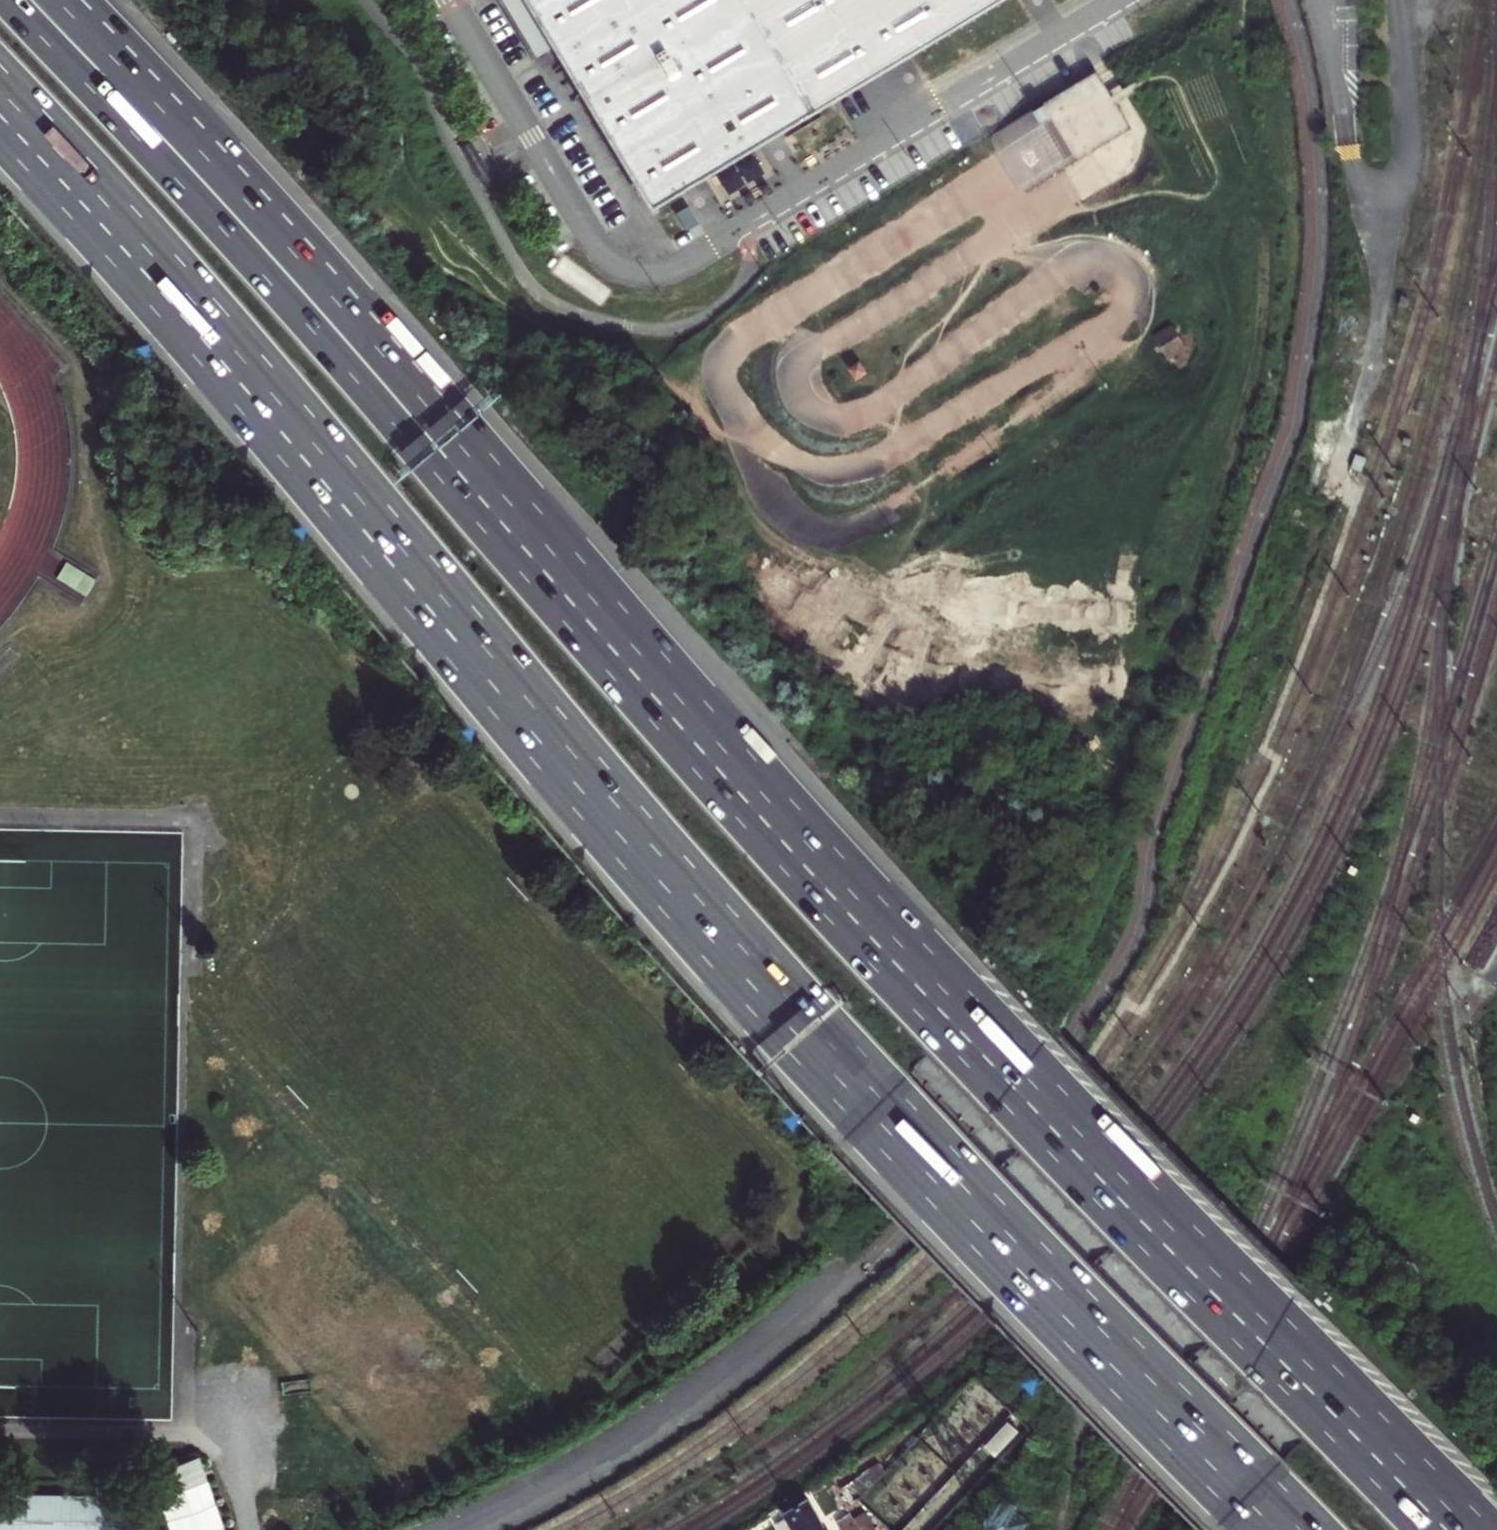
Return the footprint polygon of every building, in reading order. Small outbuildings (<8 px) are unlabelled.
[(498,42),(517,30),(529,23),(649,220),(1009,0),(473,0),(498,42)] [(986,133),(1015,191),(1130,133),(1101,75),(986,133)] [(204,1464),(154,1479),(172,1529),(226,1529),(204,1464)] [(142,1498),(0,1496),(0,1529),(142,1529),(142,1498)] [(806,1502),(784,1513),(793,1529),(821,1529),(806,1502)] [(846,1519),(834,1525),(837,1529),(852,1529),(846,1519)]
